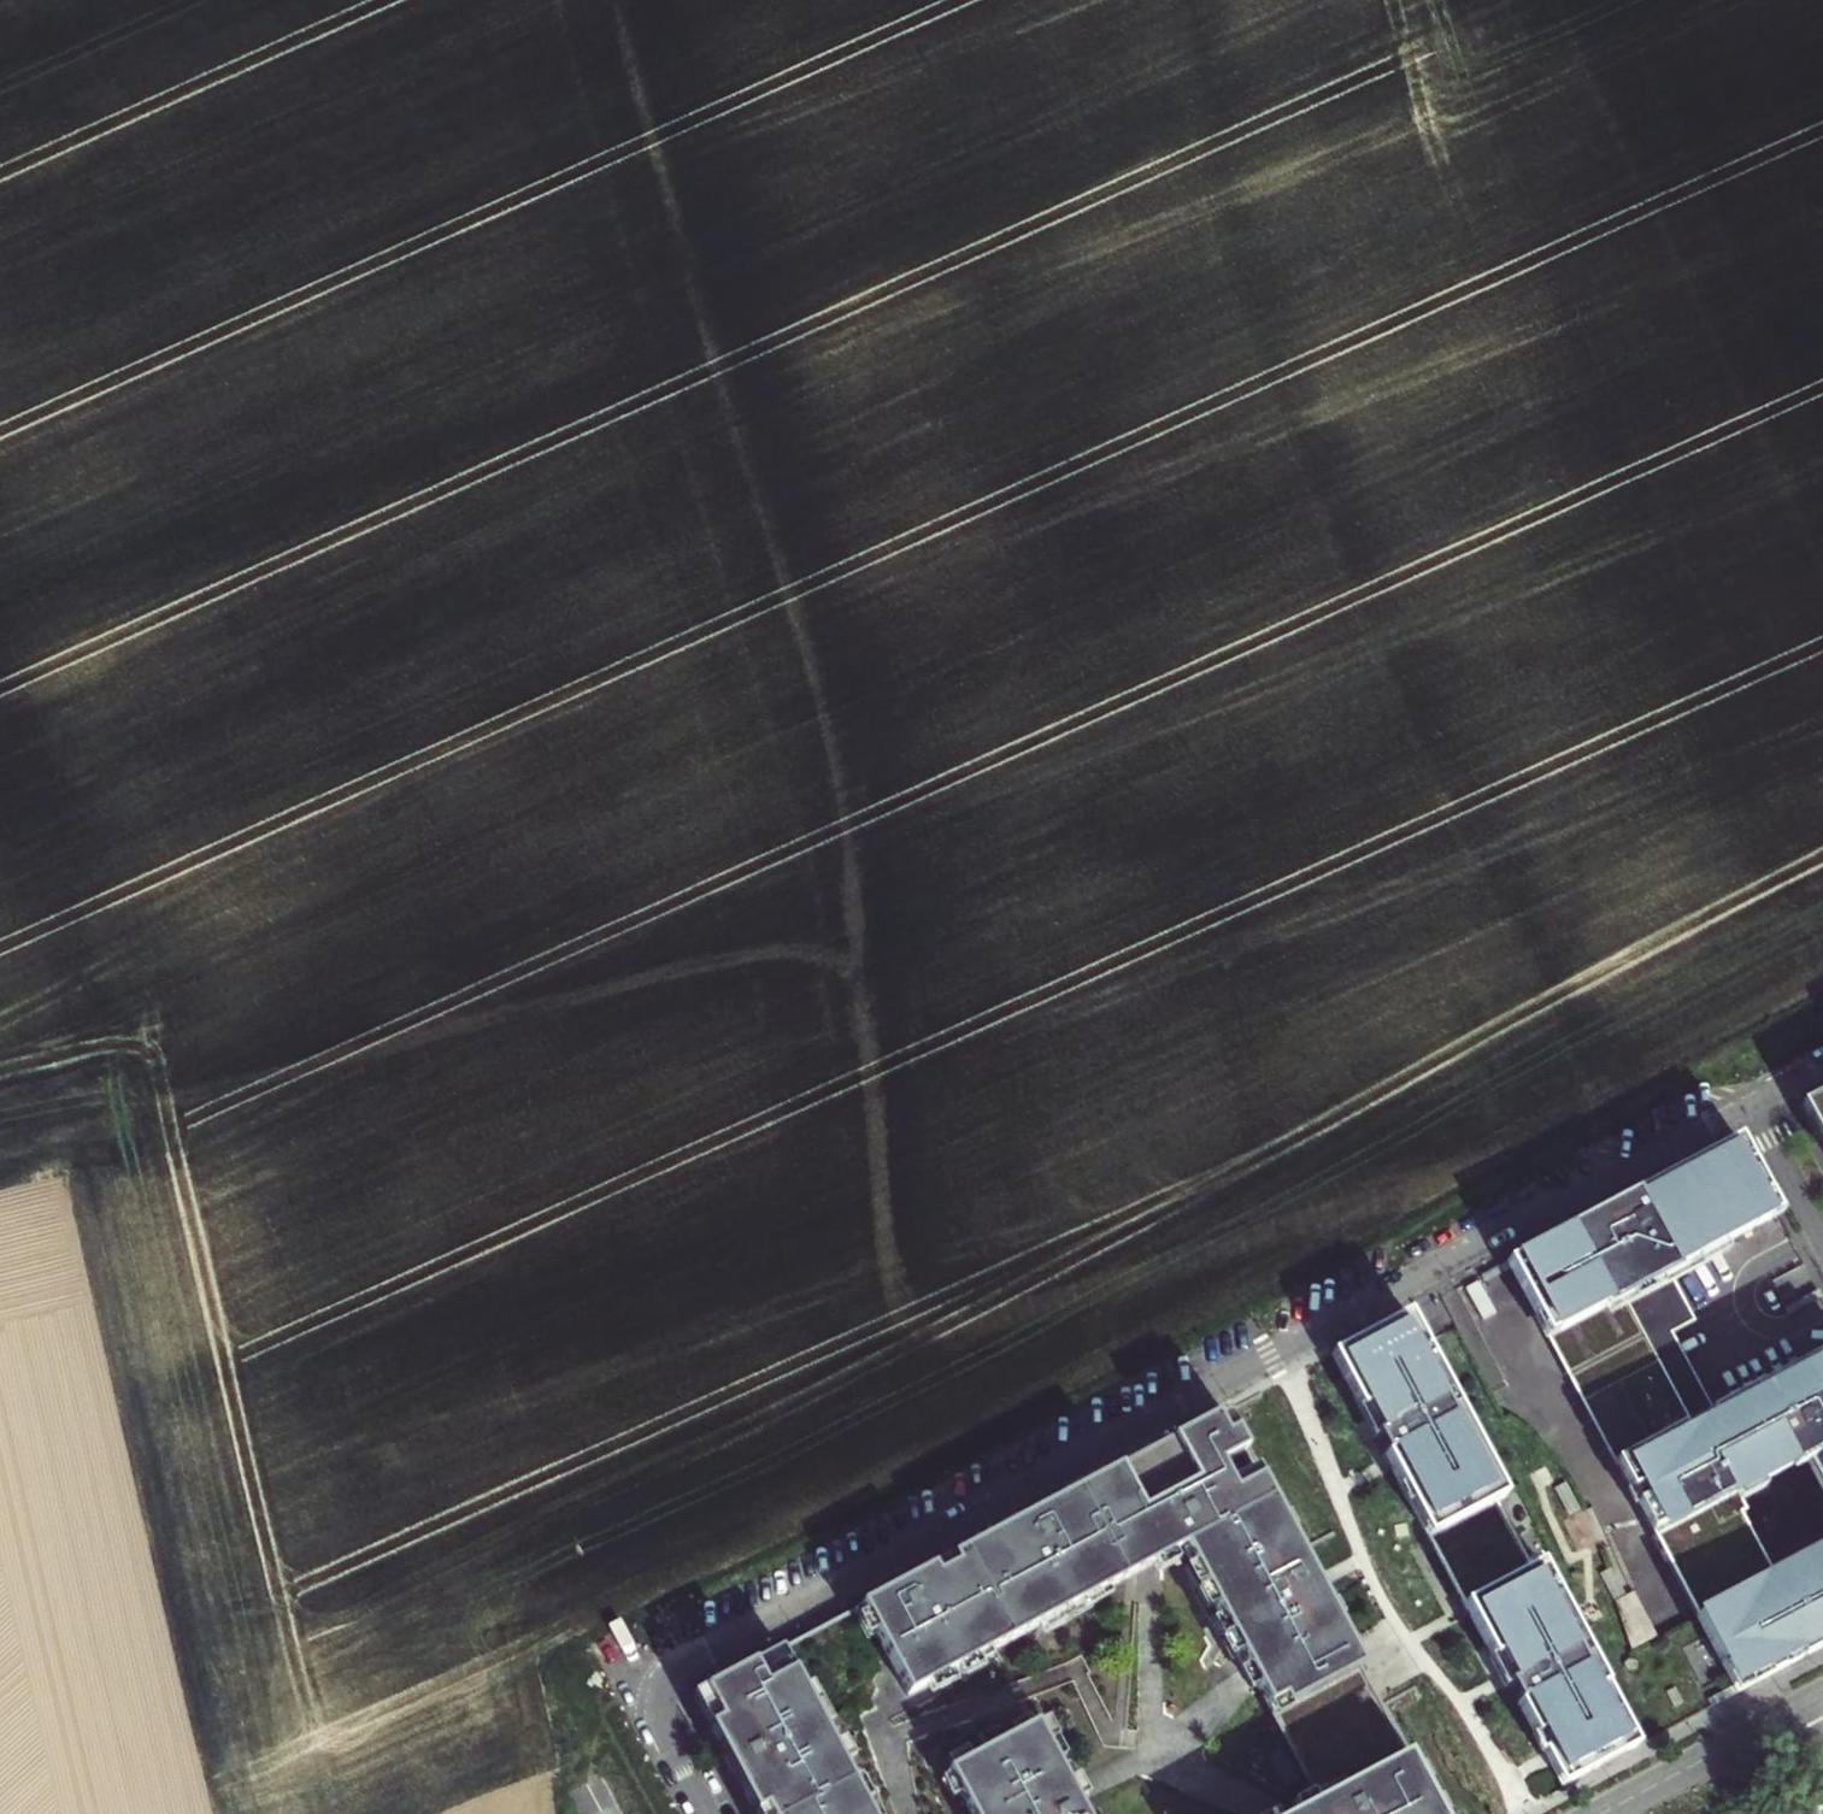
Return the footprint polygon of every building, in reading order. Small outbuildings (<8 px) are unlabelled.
[(1802,1105),(1822,1145),(1822,1094),(1802,1105)] [(1778,1217),(1737,1141),(1497,1265),(1539,1343),(1670,1274),(1778,1217)] [(1539,1343),(1607,1469),(1686,1617),(1771,1572),(1731,1497),(1817,1454),(1822,1465),(1822,1351),(1714,1408),(1675,1335),(1696,1324),(1670,1274),(1539,1343)] [(1499,1499),(1400,1317),(1324,1358),(1556,1787),(1632,1746),(1534,1564),(1524,1569),(1489,1504),(1499,1499)] [(856,1610),(904,1700),(1177,1552),(1312,1804),(1293,1813),(1434,1813),(1219,1415),(856,1610)] [(1686,1617),(1729,1694),(1822,1645),(1822,1545),(1771,1572),(1686,1617)] [(778,1652),(689,1700),(751,1813),(865,1813),(778,1652)] [(1032,1726),(943,1775),(964,1813),(1079,1813),(1032,1726)] [(1802,1811),(1803,1813),(1822,1813),(1822,1805),(1802,1811)]
